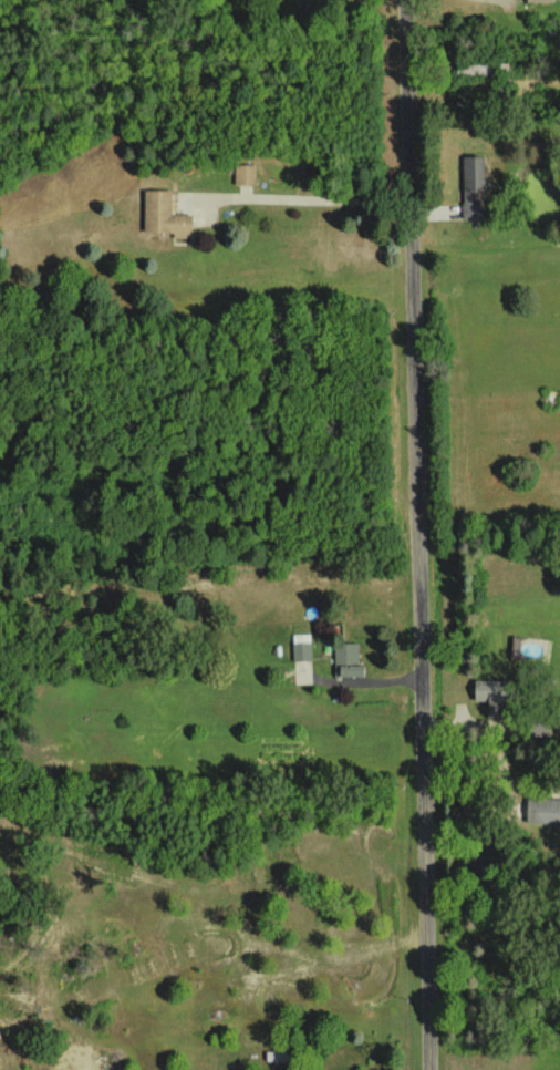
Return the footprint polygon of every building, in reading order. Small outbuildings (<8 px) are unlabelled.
[(463,218),(478,218),(478,191),(482,191),(481,155),(461,156),(463,218)] [(257,164),(236,164),(235,184),(256,184),(257,164)] [(142,231),(173,232),(173,237),(190,238),(191,214),(170,213),(171,190),(143,190),(142,231)] [(292,634),(293,661),(311,660),(311,634),(292,634)] [(358,643),(335,644),(336,676),(359,676),(358,643)] [(485,701),(485,714),(497,714),(497,679),(472,679),(472,700),(485,701)] [(525,797),(525,822),(559,823),(559,798),(525,797)]
